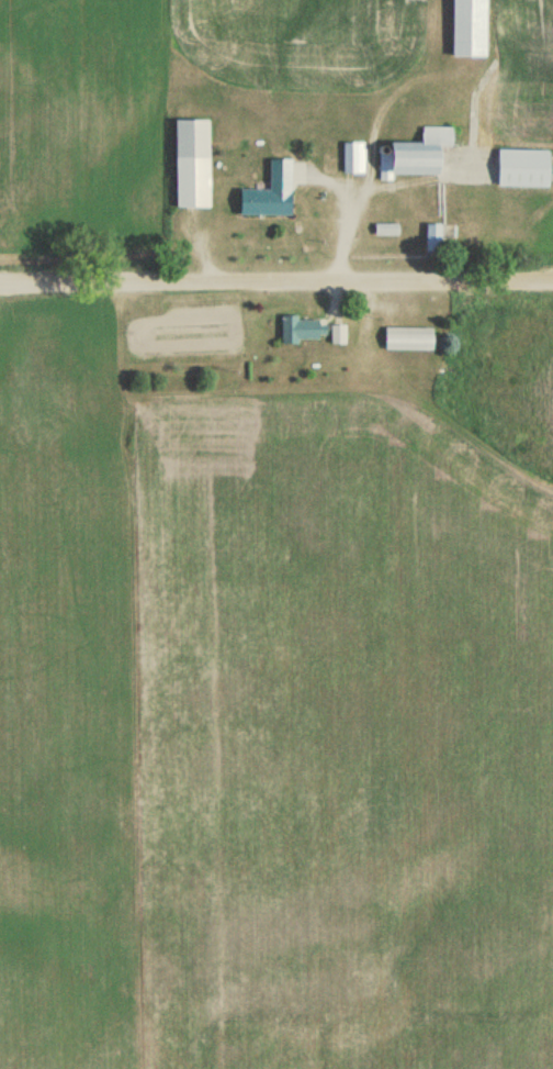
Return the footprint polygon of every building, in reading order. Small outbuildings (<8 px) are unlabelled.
[(453,58),(486,58),(486,0),(453,0),(453,58)] [(175,208),(209,208),(209,120),(175,120),(175,208)] [(451,146),(452,128),(422,128),(422,143),(389,143),(388,174),(439,175),(440,146),(451,146)] [(324,174),(364,174),(364,143),(343,143),(343,151),(324,151),(324,174)] [(548,150),(498,150),(498,187),(548,187),(548,150)] [(269,190),(240,190),(240,216),(291,216),(291,160),(269,160),(269,190)] [(321,343),(320,319),(288,320),(288,328),(283,328),(283,343),(321,343)] [(345,345),(345,326),(331,326),(331,345),(345,345)] [(433,327),(384,327),(384,350),(433,350),(433,327)]
